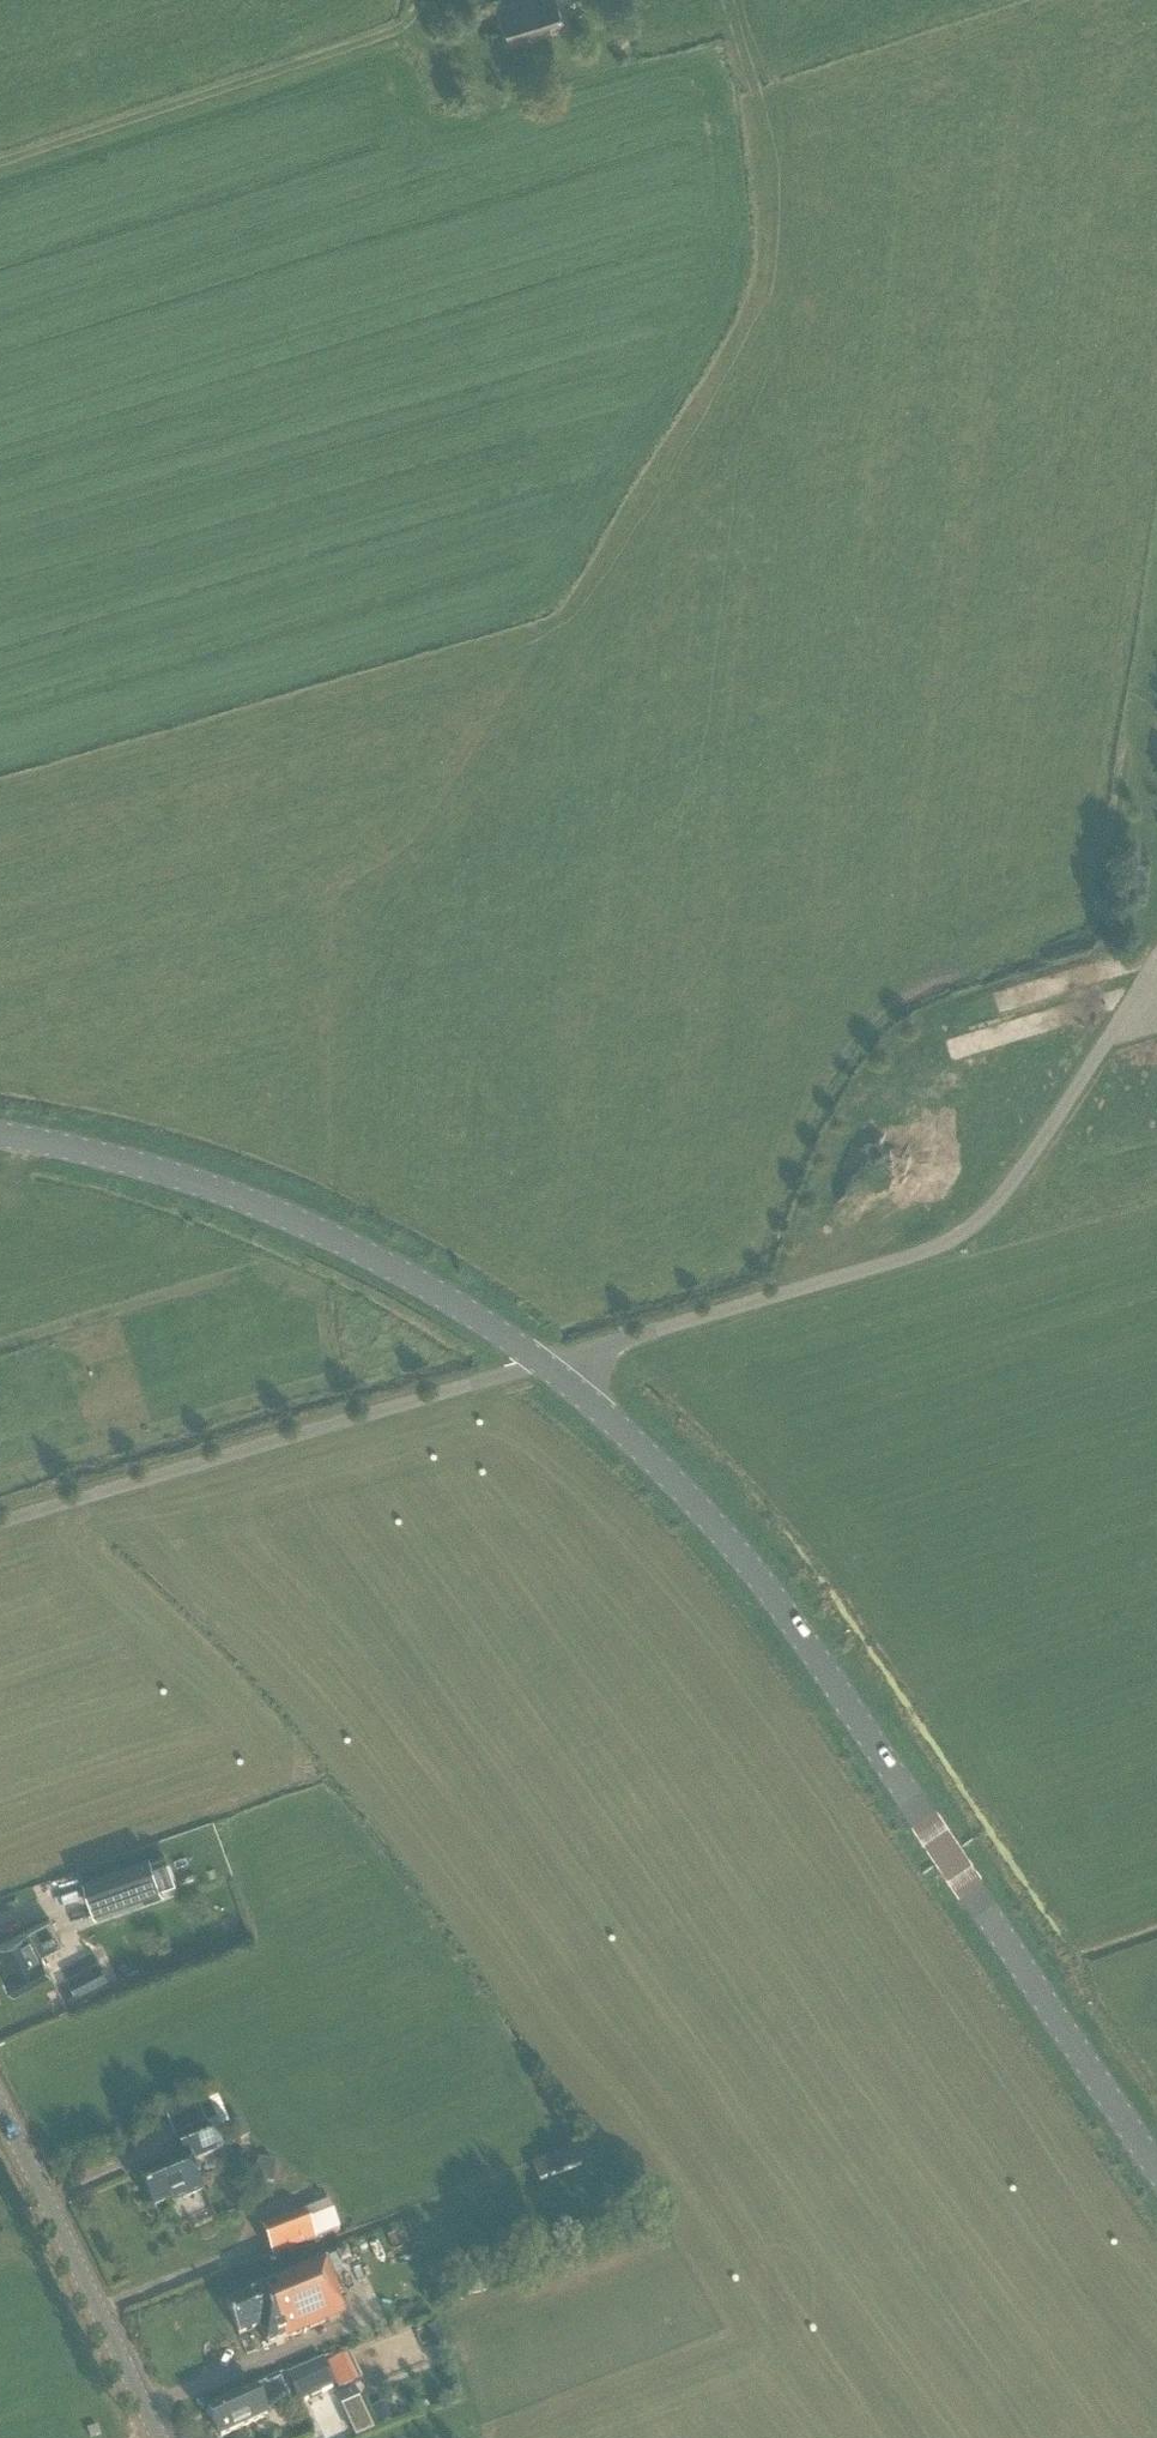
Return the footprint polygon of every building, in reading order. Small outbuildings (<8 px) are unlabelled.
[(560,0),(522,0),(500,6),(509,39),(562,24),(556,1),(560,0)] [(149,1857),(82,1881),(96,1918),(162,1895),(160,1889),(152,1867),(149,1857)] [(50,1940),(41,1924),(0,1946),(0,1956),(8,1971),(2,1974),(12,1993),(49,1974),(35,1948),(50,1940)] [(77,1994),(99,1983),(93,1971),(71,1981),(77,1994)] [(240,2141),(233,2124),(221,2129),(228,2146),(240,2141)] [(205,2125),(175,2138),(182,2153),(166,2160),(167,2163),(139,2175),(153,2208),(181,2196),(183,2200),(203,2191),(191,2162),(216,2151),(205,2125)] [(290,2212),(311,2205),(307,2194),(287,2201),(290,2212)] [(316,2240),(305,2209),(261,2226),(272,2256),(316,2240)] [(340,2294),(326,2261),(245,2294),(247,2297),(226,2305),(238,2336),(259,2327),(267,2347),(345,2315),(337,2295),(340,2294)] [(335,2382),(346,2378),(339,2358),(327,2362),(335,2382)] [(321,2361),(287,2376),(290,2383),(299,2404),(337,2387),(326,2363),(324,2359),(321,2361)] [(279,2403),(289,2396),(288,2394),(284,2385),(281,2378),(279,2375),(275,2376),(265,2380),(265,2381),(267,2386),(265,2387),(264,2384),(208,2410),(221,2437),(267,2416),(270,2412),(279,2403)]
